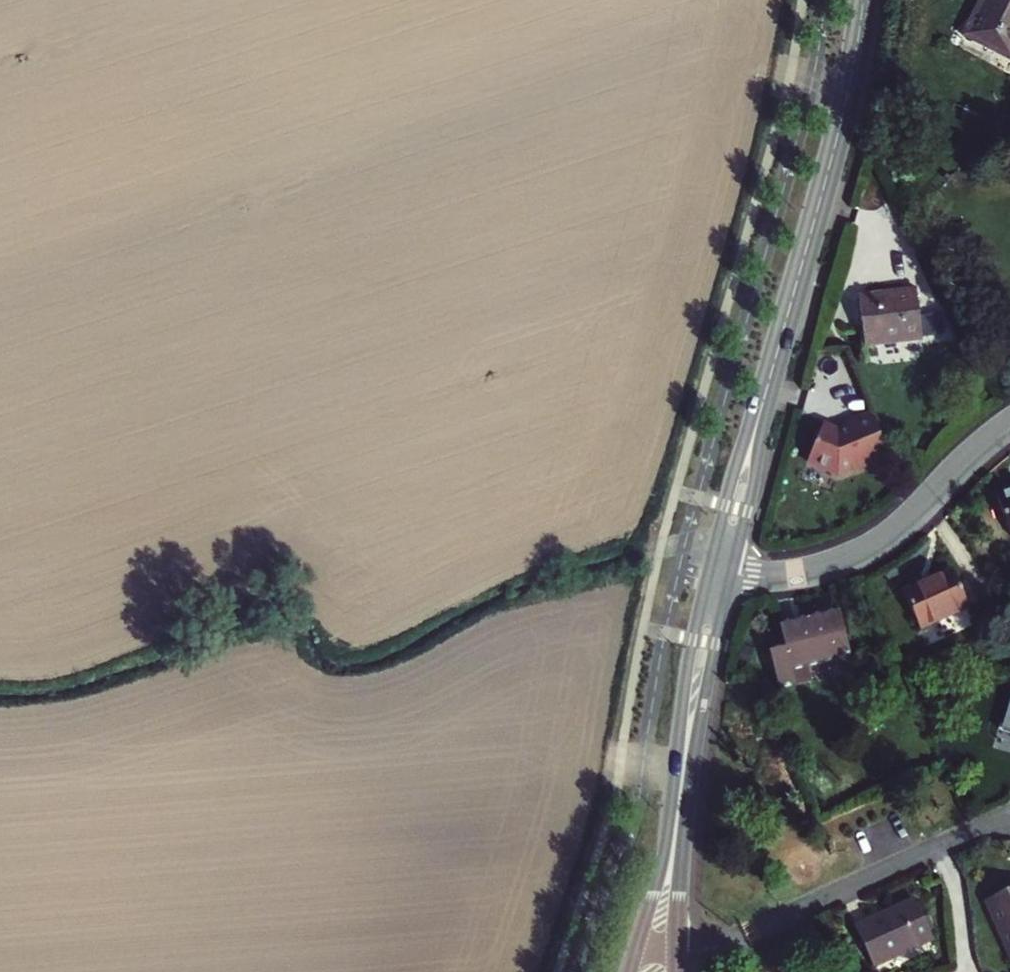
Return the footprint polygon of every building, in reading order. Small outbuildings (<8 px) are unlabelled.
[(972,16),(976,18),(967,35),(1009,57),(1009,0),(980,0),(972,16)] [(864,346),(922,337),(921,329),(914,288),(858,296),(864,346)] [(934,327),(921,329),(922,337),(935,335),(934,327)] [(821,422),(805,459),(835,472),(854,465),(856,465),(886,453),(869,411),(848,420),(850,423),(836,429),(821,422)] [(996,493),(1009,535),(1009,488),(996,493)] [(952,569),(903,591),(921,629),(969,606),(952,569)] [(785,647),(769,651),(778,687),(810,679),(806,664),(850,653),(839,610),(780,625),(785,647)] [(985,901),(1009,958),(1009,890),(985,901)] [(916,899),(856,927),(873,964),(933,937),(916,899)]
